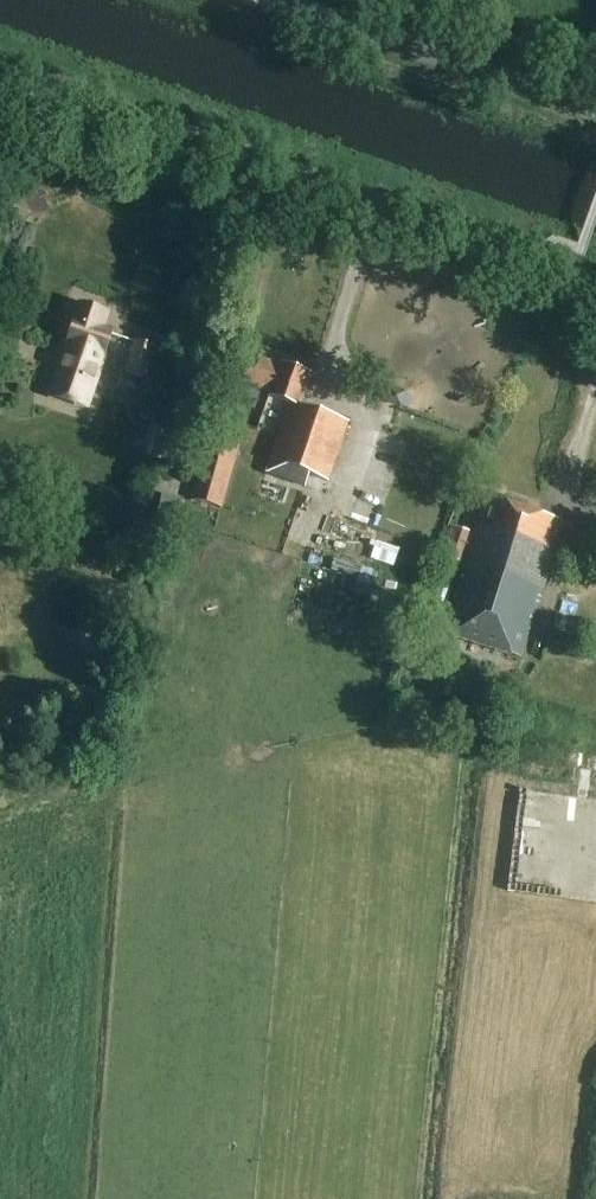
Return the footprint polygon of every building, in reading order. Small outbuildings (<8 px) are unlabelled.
[(103,352),(110,332),(98,328),(103,314),(81,306),(64,353),(49,397),(89,410),(103,367),(94,363),(98,350),(103,352)] [(147,378),(156,347),(137,341),(128,372),(147,378)] [(292,405),(301,407),(312,376),(280,365),(279,369),(253,360),(245,386),(252,388),(248,399),(256,402),(260,391),(273,396),(272,398),(292,405)] [(349,424),(301,407),(292,405),(269,474),(307,487),(311,477),(329,483),(349,424)] [(223,509),(240,446),(209,438),(193,501),(223,509)] [(177,529),(183,500),(162,495),(157,524),(177,529)] [(467,570),(542,594),(564,524),(489,500),(478,536),(452,527),(442,559),(468,568),(467,570)] [(520,661),(542,594),(467,570),(446,637),(520,661)] [(437,584),(431,603),(445,608),(451,588),(437,584)]
